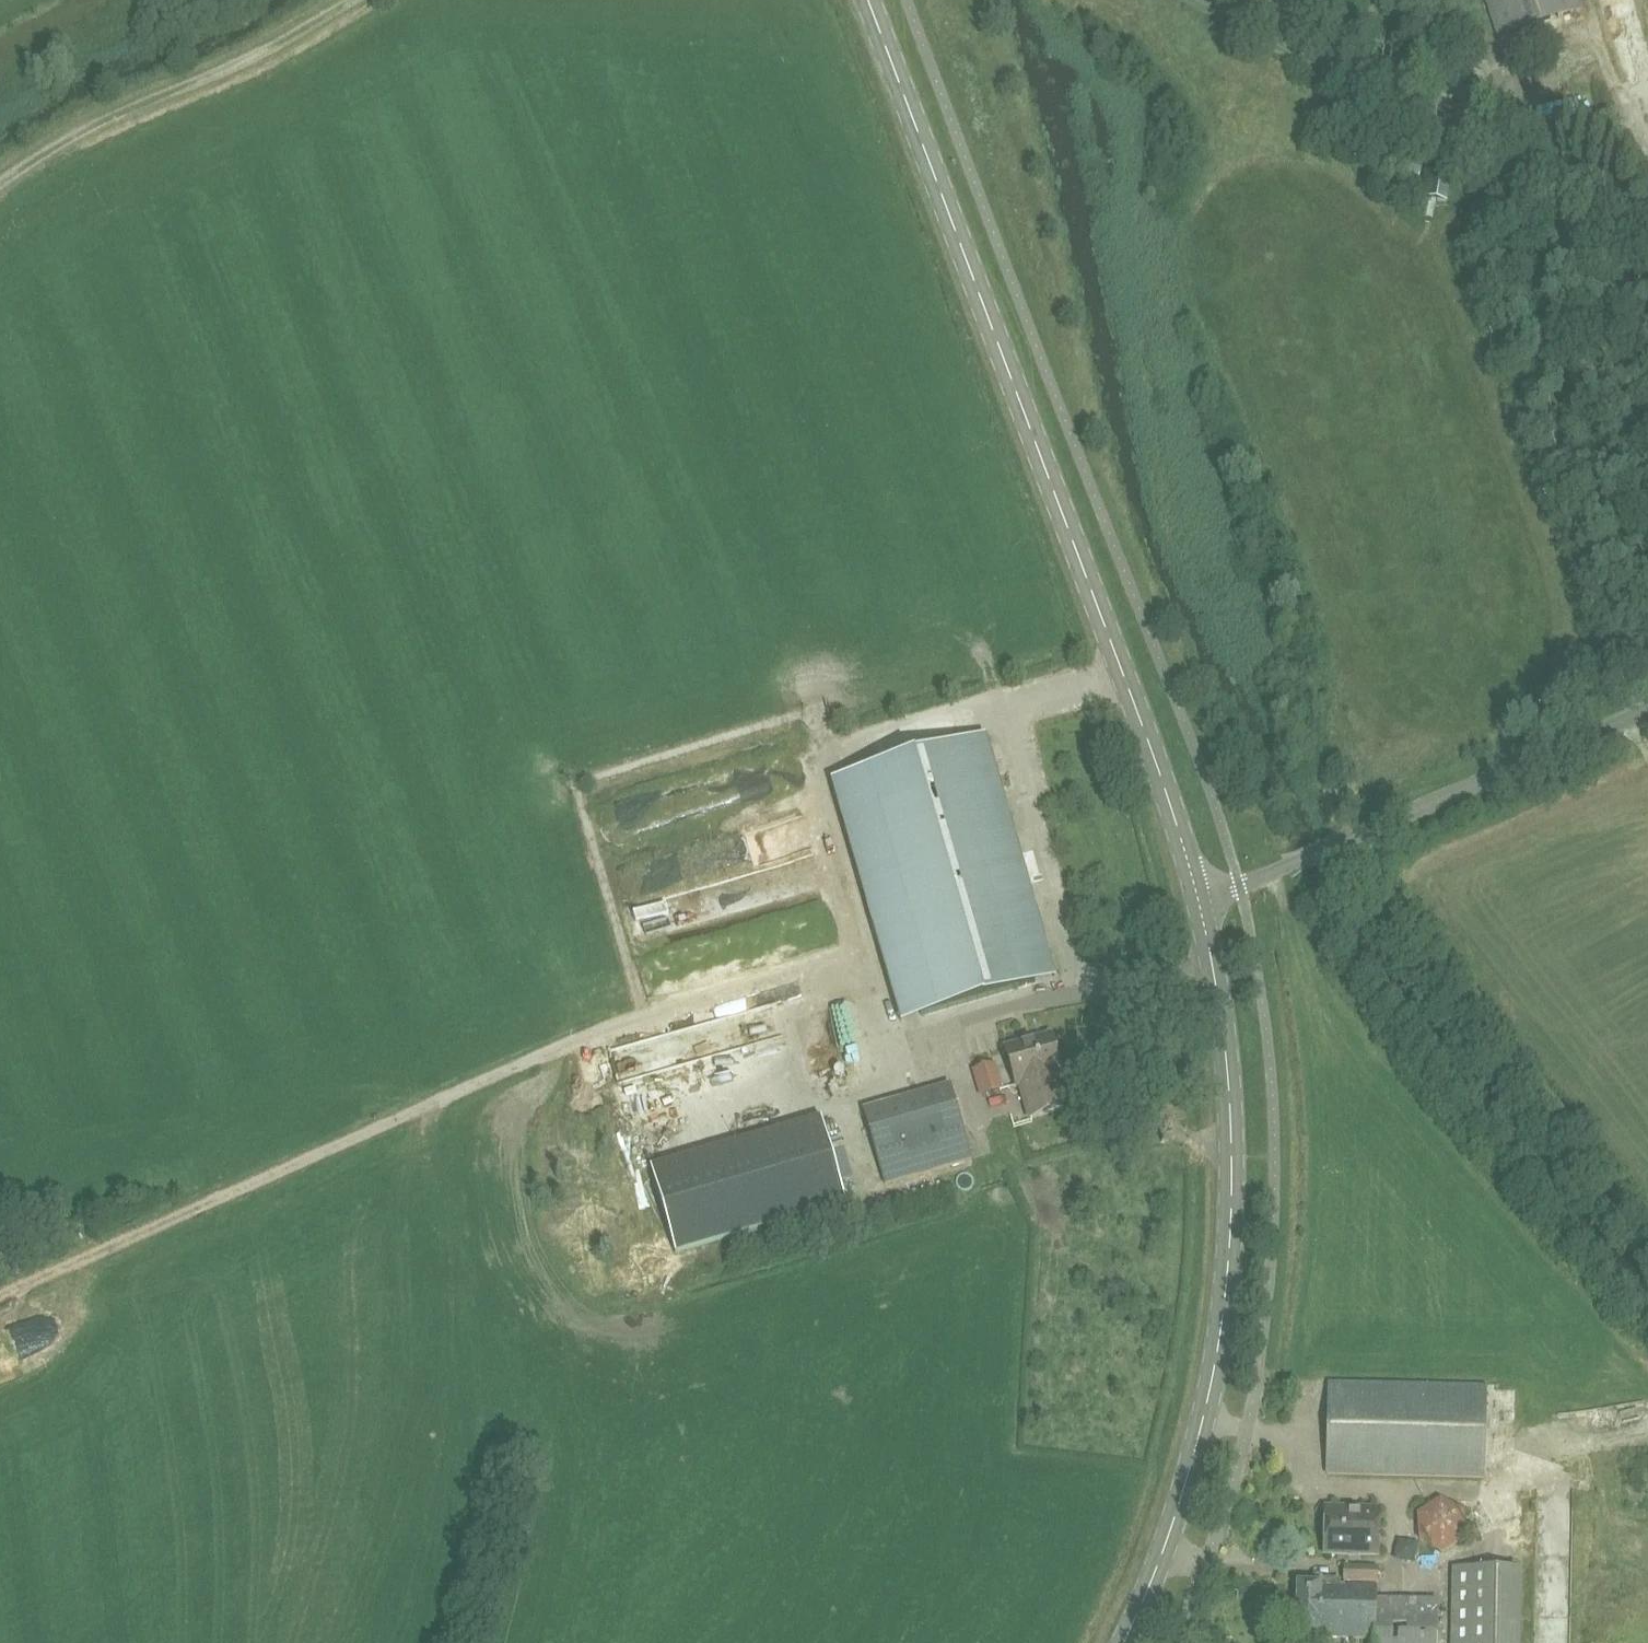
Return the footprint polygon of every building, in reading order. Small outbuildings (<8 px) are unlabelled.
[(1582,8),(1580,0),(1487,0),(1499,36),(1582,8)] [(1344,44),(1351,31),(1339,25),(1332,38),(1344,44)] [(1375,54),(1380,43),(1372,39),(1367,50),(1375,54)] [(1417,180),(1421,157),(1408,154),(1403,177),(1417,180)] [(1448,201),(1454,160),(1427,155),(1420,196),(1448,201)] [(988,737),(832,781),(900,1022),(1056,977),(988,737)] [(1354,798),(1349,787),(1335,794),(1339,804),(1354,798)] [(752,1014),(757,1035),(795,1026),(790,1005),(752,1014)] [(868,1053),(864,1021),(845,1023),(849,1055),(868,1053)] [(1016,1086),(1023,1084),(1054,1076),(1061,1074),(1050,1035),(1005,1048),(1016,1086)] [(618,1054),(626,1082),(674,1068),(666,1041),(618,1054)] [(973,1070),(980,1096),(1003,1090),(996,1064),(973,1070)] [(1033,1118),(1063,1109),(1054,1076),(1023,1084),(1033,1118)] [(885,1183),(970,1159),(949,1086),(864,1111),(885,1183)] [(821,1117),(651,1167),(676,1253),(846,1203),(821,1117)] [(1483,1477),(1485,1387),(1330,1383),(1328,1474),(1483,1477)] [(1443,1552),(1466,1537),(1464,1509),(1440,1497),(1417,1512),(1419,1540),(1443,1552)] [(1378,1555),(1380,1511),(1326,1508),(1324,1552),(1378,1555)] [(1378,1582),(1379,1566),(1344,1565),(1343,1581),(1378,1582)] [(1519,1570),(1455,1569),(1453,1642),(1518,1642),(1519,1570)] [(1340,1580),(1322,1580),(1322,1578),(1313,1577),(1313,1584),(1298,1584),(1296,1637),(1320,1637),(1320,1636),(1375,1637),(1375,1642),(1437,1642),(1438,1625),(1438,1601),(1376,1599),(1377,1590),(1339,1588),(1340,1580)]
